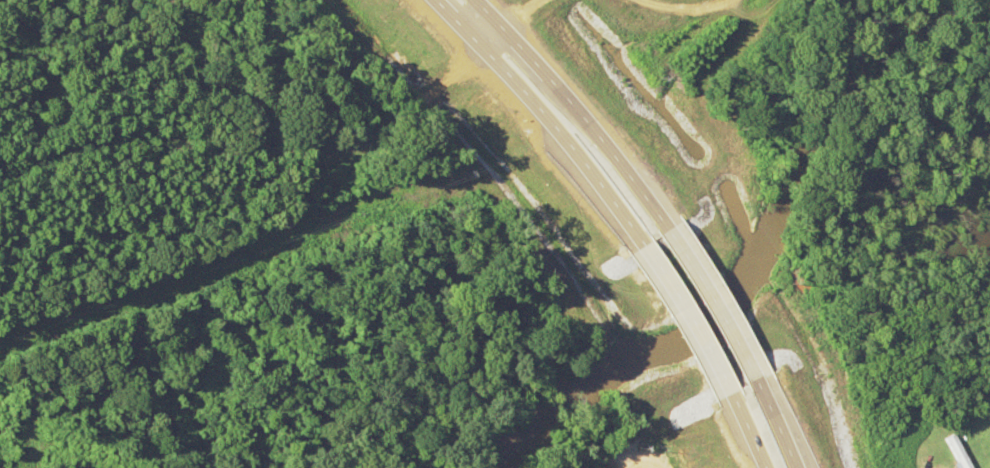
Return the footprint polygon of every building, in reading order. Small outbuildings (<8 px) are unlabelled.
[(955,434),(944,440),(958,467),(972,467),(955,434)]
